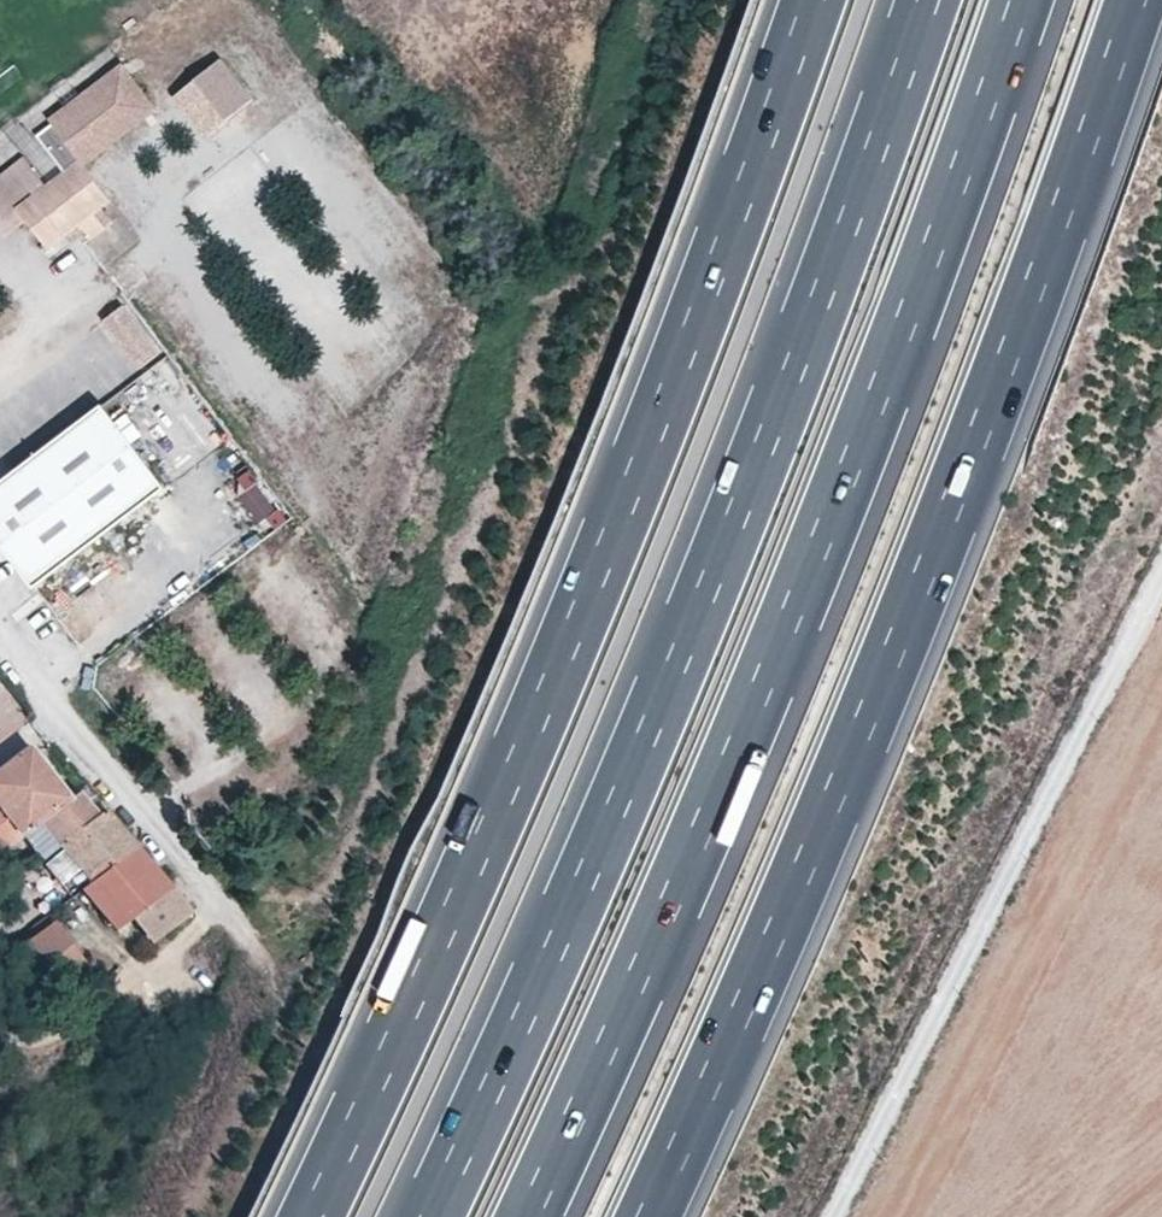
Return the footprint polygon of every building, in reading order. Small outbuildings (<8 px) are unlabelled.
[(212,53),(187,74),(223,117),(248,96),(212,53)] [(155,107),(123,66),(83,98),(90,108),(75,119),(68,109),(36,134),(64,170),(47,182),(16,207),(26,220),(48,247),(79,222),(91,237),(112,220),(101,206),(110,198),(83,162),(155,107)] [(187,74),(167,90),(203,134),(223,117),(187,74)] [(47,182),(25,154),(0,174),(0,240),(26,220),(16,207),(47,182)] [(160,355),(124,308),(102,325),(139,371),(160,355)] [(161,496),(97,412),(0,485),(0,558),(29,596),(161,496)] [(229,486),(259,518),(277,501),(248,469),(229,486)] [(0,686),(0,738),(26,718),(0,686)] [(85,788),(78,792),(72,786),(64,792),(31,749),(0,772),(0,853),(0,854),(25,836),(42,857),(59,846),(96,816),(83,800),(90,794),(85,788)] [(104,810),(96,816),(59,846),(90,883),(83,890),(118,931),(134,918),(154,941),(191,914),(104,810)] [(59,904),(53,910),(58,917),(64,911),(59,904)] [(61,921),(58,917),(53,910),(6,944),(14,954),(55,925),(61,921)] [(55,925),(14,954),(1,964),(31,1005),(85,966),(55,925)]
